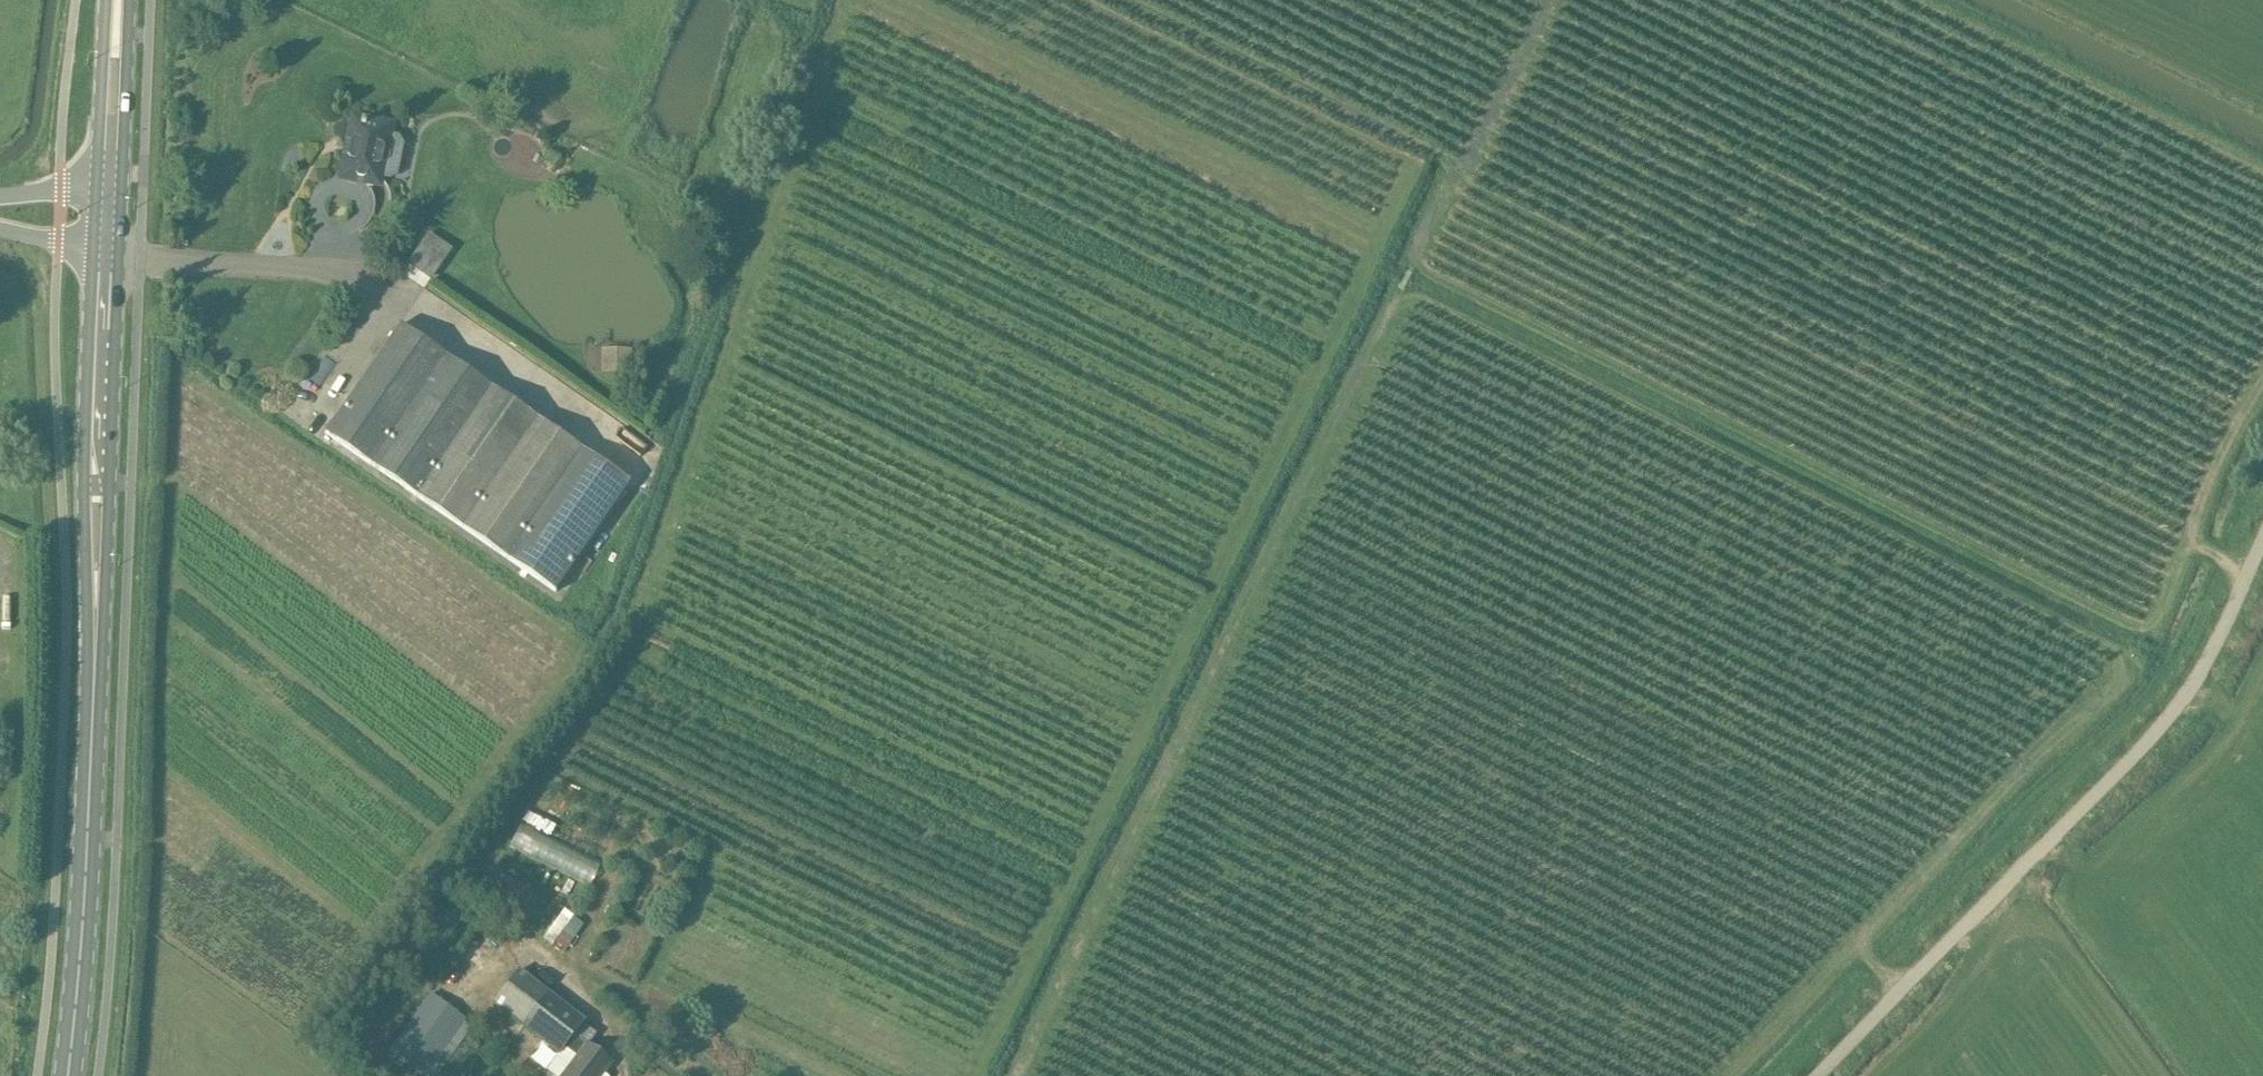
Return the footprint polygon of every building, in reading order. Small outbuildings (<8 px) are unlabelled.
[(376,124),(355,120),(350,123),(347,138),(350,143),(344,173),(347,177),(364,181),(366,184),(373,185),(380,181),(382,172),(378,167),(383,143),(391,137),(392,132),(386,122),(380,121),(376,124)] [(400,139),(391,137),(383,143),(378,167),(382,172),(385,178),(392,179),(397,175),(403,143),(400,139)] [(632,484),(400,325),(325,434),(557,594),(632,484)] [(631,373),(631,348),(600,348),(600,373),(631,373)] [(601,862),(547,838),(553,824),(525,812),(509,847),(592,883),(601,862)] [(544,941),(569,951),(582,920),(556,909),(544,941)] [(520,969),(492,1004),(557,1054),(563,1046),(577,1056),(562,1075),(600,1075),(610,1062),(588,1045),(596,1034),(581,1023),(583,1020),(520,969)] [(431,993),(389,1052),(421,1075),(425,1075),(466,1019),(431,993)]
